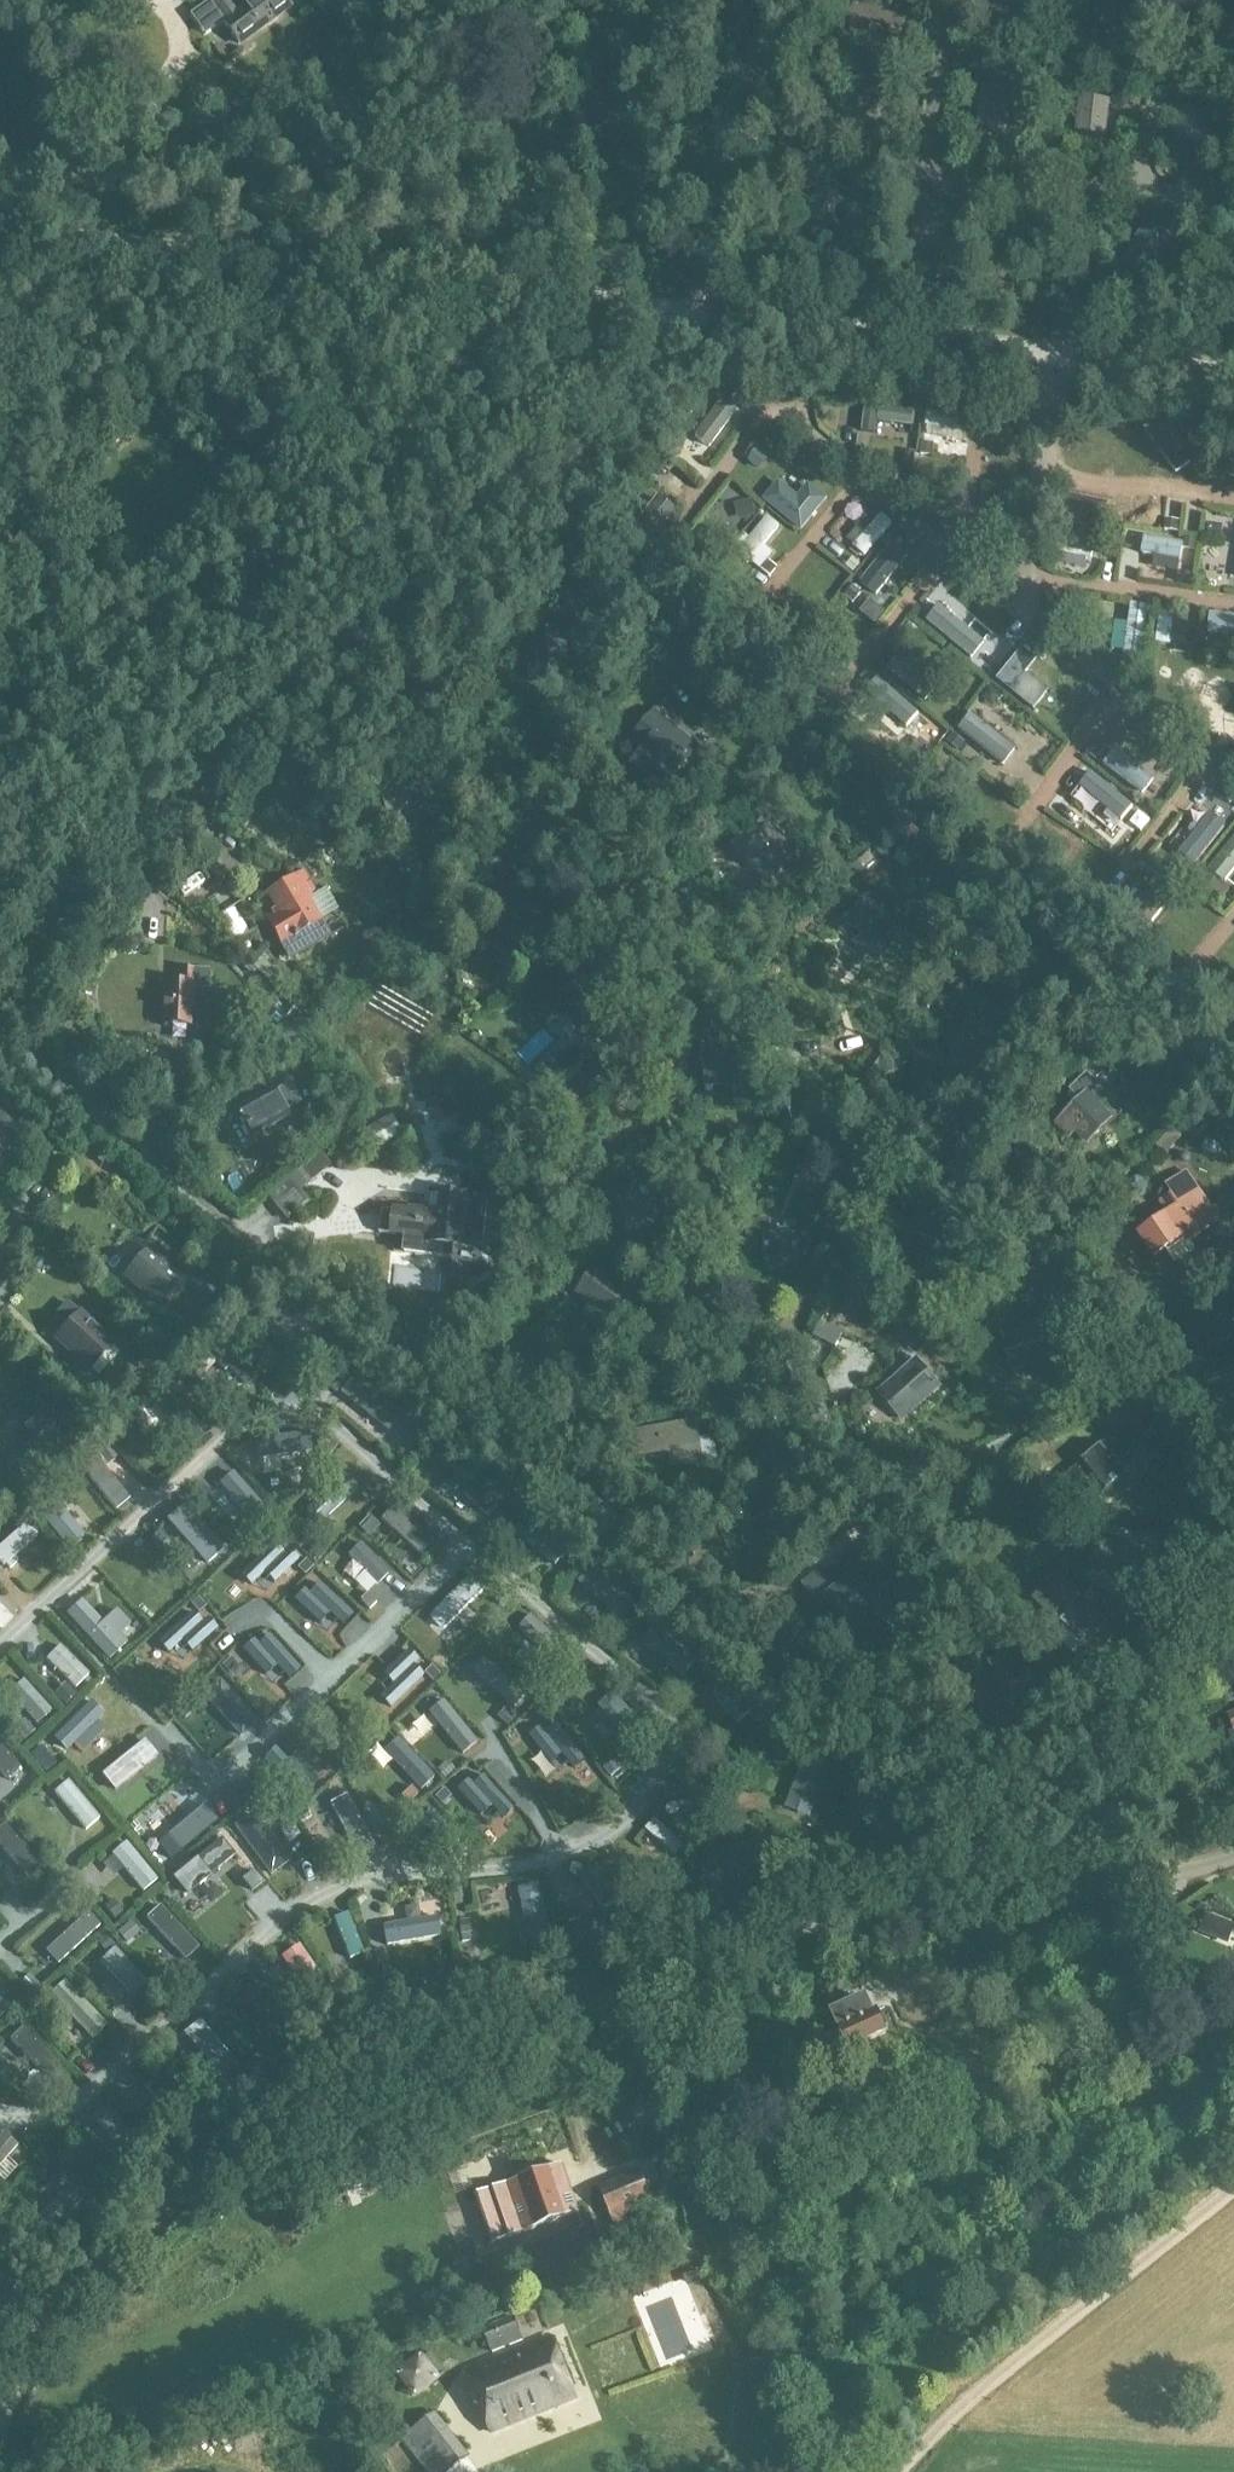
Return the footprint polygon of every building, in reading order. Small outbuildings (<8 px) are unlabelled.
[(248,4),(245,0),(207,0),(189,14),(205,35),(223,22),(238,43),(289,5),(286,0),(252,0),(248,4)] [(873,20),(902,29),(908,11),(874,0),(858,0),(849,25),(868,32),(873,20)] [(992,5),(1023,9),(1024,0),(993,0),(992,5)] [(1133,31),(1140,5),(1120,0),(1098,0),(1093,22),(1133,31)] [(1012,90),(984,87),(979,128),(1007,132),(1012,90)] [(1105,142),(1110,101),(1079,98),(1075,139),(1105,142)] [(1209,112),(1181,109),(1177,150),(1205,153),(1209,112)] [(826,239),(846,202),(821,189),(802,225),(826,239)] [(1149,275),(1170,239),(1146,226),(1125,262),(1149,275)] [(722,398),(692,438),(708,450),(737,410),(722,398)] [(864,405),(861,433),(875,435),(877,423),(910,427),(912,413),(878,410),(878,407),(864,405)] [(959,413),(929,410),(926,437),(957,440),(959,413)] [(934,444),(922,443),(920,455),(933,456),(934,444)] [(758,451),(747,464),(758,472),(768,459),(758,451)] [(917,454),(906,453),(905,468),(915,469),(917,454)] [(777,483),(762,503),(801,533),(826,501),(809,487),(799,500),(777,483)] [(675,512),(655,497),(626,537),(645,552),(675,512)] [(751,503),(735,506),(739,521),(754,518),(751,503)] [(864,558),(891,526),(870,508),(857,524),(855,534),(847,544),(864,558)] [(778,527),(767,519),(738,556),(759,572),(760,570),(767,562),(772,556),(761,548),(778,527)] [(1180,522),(1166,521),(1165,533),(1179,535),(1180,522)] [(726,541),(713,532),(705,543),(718,553),(726,541)] [(1182,544),(1145,537),(1142,555),(1155,558),(1153,569),(1176,573),(1182,544)] [(1198,542),(1186,539),(1184,550),(1196,552),(1198,542)] [(1056,564),(1084,570),(1088,551),(1060,545),(1056,564)] [(891,547),(860,584),(876,597),(907,560),(891,547)] [(767,562),(760,570),(770,577),(776,569),(767,562)] [(1192,576),(1180,574),(1178,583),(1190,586),(1192,576)] [(862,595),(853,587),(844,598),(853,606),(862,595)] [(885,615),(869,602),(859,614),(875,628),(885,615)] [(1149,608),(1131,606),(1129,625),(1115,624),(1112,650),(1126,651),(1125,657),(1143,659),(1149,608)] [(1188,616),(1160,612),(1156,646),(1184,649),(1188,616)] [(1209,615),(1207,634),(1233,637),(1233,619),(1209,615)] [(919,631),(910,624),(904,632),(912,639),(919,631)] [(540,670),(540,684),(566,684),(566,652),(565,629),(530,630),(531,653),(536,653),(536,671),(540,670)] [(897,659),(886,672),(918,698),(929,685),(897,659)] [(1003,698),(991,690),(983,701),(994,710),(1003,698)] [(630,764),(651,783),(658,775),(670,786),(702,749),(656,710),(631,739),(643,749),(630,764)] [(1016,752),(971,716),(958,732),(1004,768),(1016,752)] [(966,746),(952,735),(946,743),(960,754),(966,746)] [(1156,779),(1116,751),(1104,767),(1144,796),(1156,779)] [(381,792),(389,820),(436,806),(428,778),(381,792)] [(776,874),(796,853),(772,830),(767,835),(753,823),(730,847),(743,858),(750,850),(776,874)] [(1233,873),(1233,841),(1210,872),(1225,884),(1233,873)] [(270,893),(282,913),(267,922),(290,961),(331,937),(321,920),(319,921),(306,898),(314,894),(302,874),(270,893)] [(189,891),(197,901),(217,886),(210,876),(189,891)] [(1162,881),(1134,919),(1149,930),(1178,892),(1162,881)] [(259,907),(253,896),(217,918),(233,945),(257,930),(248,914),(259,907)] [(861,935),(855,942),(876,961),(902,933),(865,899),(846,920),(861,935)] [(208,971),(182,970),(182,983),(164,983),(164,1026),(193,1026),(193,990),(208,990),(208,971)] [(579,996),(538,1001),(541,1020),(581,1016),(579,996)] [(565,1030),(570,1036),(576,1030),(571,1025),(565,1030)] [(561,1077),(569,1085),(581,1073),(592,1084),(607,1069),(594,1054),(590,1057),(576,1042),(546,1070),(557,1081),(561,1077)] [(754,1049),(702,1048),(702,1065),(705,1065),(705,1088),(750,1089),(751,1067),(754,1067),(754,1049)] [(1080,1102),(1057,1123),(1073,1141),(1080,1135),(1088,1144),(1115,1119),(1103,1106),(1111,1099),(1089,1076),(1072,1093),(1080,1102)] [(278,1096),(241,1116),(254,1140),(291,1120),(286,1111),(301,1103),(290,1084),(276,1092),(278,1096)] [(380,1149),(403,1135),(392,1116),(368,1130),(380,1149)] [(0,1131),(0,1160),(14,1145),(0,1131)] [(1166,1214),(1137,1234),(1154,1260),(1184,1239),(1187,1244),(1222,1220),(1188,1171),(1166,1186),(1167,1187),(1163,1189),(1160,1193),(1159,1198),(1160,1202),(1159,1203),(1166,1214)] [(396,1208),(394,1236),(406,1237),(404,1255),(453,1260),(454,1248),(485,1251),(490,1199),(446,1194),(444,1213),(396,1208)] [(749,1223),(748,1242),(764,1242),(763,1259),(813,1261),(814,1233),(770,1232),(770,1224),(749,1223)] [(186,1281),(151,1251),(127,1279),(162,1309),(186,1281)] [(601,1330),(609,1319),(614,1322),(635,1295),(597,1267),(577,1294),(590,1304),(582,1315),(601,1330)] [(834,1329),(840,1318),(826,1312),(804,1358),(820,1366),(830,1345),(836,1347),(842,1333),(834,1329)] [(117,1350),(81,1316),(58,1340),(94,1374),(117,1350)] [(220,1358),(221,1359),(229,1368),(246,1386),(257,1377),(231,1348),(220,1358)] [(903,1423),(943,1389),(917,1359),(877,1394),(903,1423)] [(342,1393),(390,1432),(405,1414),(358,1375),(342,1393)] [(212,1433),(175,1389),(156,1404),(194,1448),(212,1433)] [(73,1433),(49,1406),(15,1437),(39,1463),(73,1433)] [(642,1455),(700,1444),(696,1424),(638,1434),(642,1455)] [(1121,1429),(1103,1444),(1060,1481),(1072,1495),(1091,1479),(1102,1493),(1127,1472),(1115,1459),(1133,1444),(1121,1429)] [(304,1432),(253,1439),(256,1461),(307,1454),(304,1432)] [(98,1458),(81,1470),(115,1514),(131,1502),(98,1458)] [(266,1507),(233,1471),(219,1485),(251,1520),(266,1507)] [(319,1526),(358,1489),(344,1473),(304,1510),(319,1526)] [(471,1475),(459,1488),(490,1517),(501,1504),(471,1475)] [(393,1489),(354,1529),(413,1583),(441,1558),(443,1556),(444,1554),(446,1552),(446,1550),(447,1547),(447,1545),(447,1543),(446,1540),(446,1538),(444,1536),(443,1534),(441,1532),(393,1489)] [(55,1501),(38,1515),(71,1554),(87,1540),(55,1501)] [(220,1548),(179,1504),(163,1519),(203,1564),(220,1548)] [(566,1555),(526,1520),(515,1532),(555,1567),(566,1555)] [(38,1537),(27,1526),(0,1549),(0,1564),(3,1567),(5,1565),(14,1557),(38,1537)] [(287,1548),(282,1553),(270,1542),(239,1574),(251,1586),(257,1580),(267,1590),(297,1559),(287,1548)] [(389,1573),(360,1543),(346,1557),(361,1573),(353,1581),(366,1595),(389,1573)] [(862,1624),(884,1606),(892,1616),(908,1603),(861,1545),(823,1576),(862,1624)] [(635,1602),(594,1568),(583,1581),(624,1615),(635,1602)] [(459,1613),(484,1589),(471,1576),(423,1622),(446,1647),(470,1624),(459,1613)] [(1084,1641),(1095,1651),(1114,1630),(1054,1576),(1035,1598),(1057,1618),(1046,1630),(1072,1653),(1084,1641)] [(350,1614),(316,1583),(306,1594),(301,1590),(293,1599),(317,1621),(326,1612),(340,1625),(350,1614)] [(504,1610),(510,1605),(501,1595),(495,1600),(504,1610)] [(350,1611),(376,1626),(384,1613),(358,1598),(350,1611)] [(100,1622),(79,1600),(65,1613),(108,1659),(122,1646),(114,1637),(128,1624),(114,1609),(100,1622)] [(205,1618),(201,1621),(191,1610),(158,1640),(168,1651),(178,1642),(188,1654),(215,1630),(205,1618)] [(564,1645),(530,1614),(518,1627),(552,1658),(564,1645)] [(658,1630),(645,1645),(684,1678),(696,1663),(658,1630)] [(319,1643),(333,1664),(351,1652),(336,1631),(319,1643)] [(269,1635),(257,1646),(253,1641),(242,1650),(264,1675),(275,1665),(287,1679),(299,1668),(269,1635)] [(60,1647),(47,1661),(78,1692),(92,1678),(60,1647)] [(422,1677),(412,1666),(418,1660),(407,1649),(379,1676),(390,1687),(378,1698),(389,1709),(422,1677)] [(526,1693),(485,1658),(472,1674),(513,1709),(526,1693)] [(8,1692),(38,1724),(52,1711),(23,1679),(8,1692)] [(256,1720),(220,1679),(203,1694),(239,1735),(256,1720)] [(68,1708),(78,1698),(67,1687),(56,1697),(68,1708)] [(649,1733),(614,1693),(599,1706),(634,1746),(649,1733)] [(475,1742),(442,1700),(427,1712),(460,1754),(475,1742)] [(135,1704),(123,1712),(134,1730),(146,1722),(135,1704)] [(68,1756),(106,1719),(93,1706),(55,1743),(68,1756)] [(557,1723),(544,1733),(540,1728),(528,1737),(548,1764),(561,1754),(571,1768),(584,1758),(557,1723)] [(432,1777),(395,1738),(381,1751),(419,1790),(432,1777)] [(5,1779),(20,1766),(0,1745),(0,1773),(5,1779)] [(145,1747),(104,1779),(117,1795),(157,1763),(145,1747)] [(287,1761),(275,1748),(263,1758),(294,1792),(306,1781),(310,1784),(319,1776),(298,1752),(287,1761)] [(802,1765),(794,1791),(819,1799),(828,1773),(802,1765)] [(608,1770),(596,1779),(618,1808),(641,1789),(623,1767),(612,1776),(608,1770)] [(480,1775),(470,1785),(466,1780),(456,1789),(482,1816),(491,1807),(503,1820),(513,1810),(480,1775)] [(84,1832),(98,1820),(69,1785),(54,1797),(84,1832)] [(229,1814),(242,1808),(234,1790),(221,1796),(229,1814)] [(374,1844),(346,1794),(328,1804),(356,1854),(374,1844)] [(204,1807),(158,1846),(171,1861),(217,1822),(204,1807)] [(279,1809),(272,1815),(282,1829),(290,1823),(279,1809)] [(456,1835),(434,1813),(427,1820),(434,1827),(428,1834),(442,1848),(456,1835)] [(470,1819),(478,1857),(493,1854),(484,1816),(470,1819)] [(687,1846),(657,1821),(648,1832),(677,1857),(687,1846)] [(266,1862),(276,1853),(251,1822),(240,1830),(266,1862)] [(44,1867),(6,1826),(0,1832),(0,1848),(30,1880),(44,1867)] [(143,1894),(157,1881),(128,1846),(113,1859),(143,1894)] [(660,1864),(651,1874),(662,1883),(671,1873),(660,1864)] [(251,1896),(224,1865),(214,1874),(241,1905),(251,1896)] [(598,1867),(584,1877),(614,1918),(628,1908),(598,1867)] [(520,1890),(532,1942),(549,1938),(537,1886),(520,1890)] [(185,1900),(212,1934),(223,1925),(196,1891),(185,1900)] [(113,1901),(104,1908),(113,1920),(122,1912),(113,1901)] [(185,1962),(199,1949),(161,1908),(147,1921),(185,1962)] [(581,1920),(578,1910),(566,1913),(570,1924),(581,1920)] [(365,1955),(348,1914),(333,1921),(349,1961),(365,1955)] [(1205,1914),(1198,1933),(1207,1937),(1215,1917),(1205,1914)] [(45,1953),(59,1967),(100,1929),(87,1915),(45,1953)] [(389,1946),(436,1938),(433,1919),(385,1926),(389,1946)] [(471,1935),(470,1921),(460,1922),(461,1936),(471,1935)] [(282,1959),(314,2007),(331,1995),(299,1947),(282,1959)] [(101,1963),(134,1997),(148,1984),(115,1949),(101,1963)] [(377,1972),(391,1969),(387,1950),(373,1953),(377,1972)] [(338,1972),(326,1976),(330,1986),(342,1982),(338,1972)] [(40,1986),(29,1976),(21,1985),(32,1995),(40,1986)] [(51,1995),(94,2041),(108,2028),(65,1982),(51,1995)] [(252,1991),(236,2004),(273,2049),(289,2036),(252,1991)] [(0,1994),(0,2020),(15,2007),(2,1993),(0,1994)] [(824,2040),(842,2032),(857,2063),(876,2054),(871,2041),(886,2034),(878,2017),(874,2018),(866,2000),(834,2015),(817,2023),(824,2040)] [(300,2007),(289,2014),(296,2024),(306,2017),(300,2007)] [(240,2065),(203,2020),(187,2033),(224,2078),(240,2065)] [(24,2030),(10,2043),(50,2083),(63,2069),(24,2030)] [(247,2064),(256,2075),(266,2068),(256,2057),(247,2064)] [(477,2095),(488,2091),(481,2070),(470,2074),(477,2095)] [(194,2119),(157,2074),(142,2087),(180,2131),(194,2119)] [(203,2093),(196,2100),(205,2110),(213,2103),(203,2093)] [(145,2151),(107,2107),(93,2119),(130,2164),(145,2151)] [(148,2116),(138,2124),(145,2134),(155,2126),(148,2116)] [(7,2160),(19,2148),(4,2135),(0,2140),(0,2169),(7,2160)] [(563,2166),(476,2197),(492,2244),(579,2213),(563,2166)] [(600,2187),(617,2229),(648,2217),(650,2223),(673,2214),(676,2208),(664,2179),(648,2185),(641,2170),(600,2187)] [(17,2206),(8,2216),(22,2228),(30,2218),(17,2206)] [(491,2433),(578,2400),(555,2339),(513,2355),(510,2345),(524,2340),(515,2317),(484,2329),(493,2352),(500,2349),(504,2359),(468,2372),(491,2433)] [(443,2375),(426,2354),(400,2376),(421,2401),(444,2382),(440,2378),(443,2375)] [(402,2439),(428,2471),(448,2471),(469,2457),(437,2415),(402,2439)]
